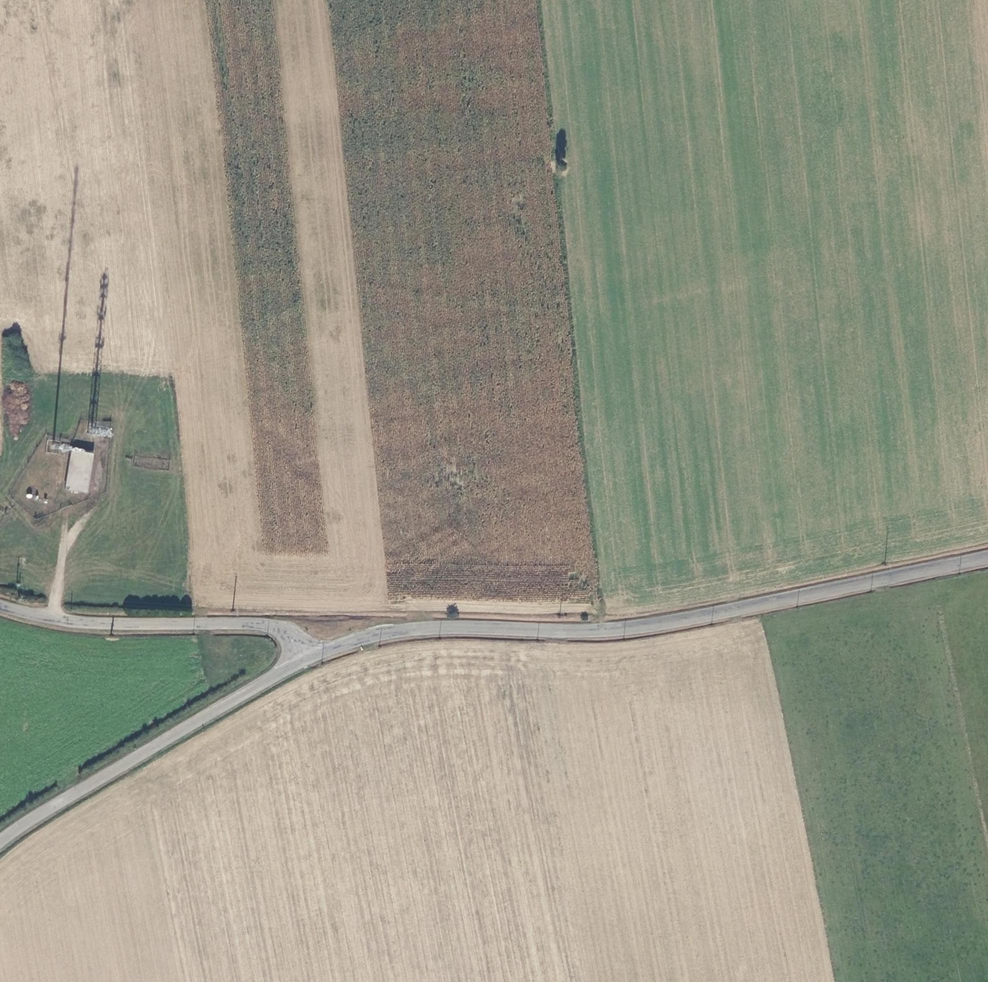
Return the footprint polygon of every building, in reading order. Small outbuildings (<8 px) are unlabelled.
[(94,419),(91,433),(110,437),(113,423),(94,419)] [(88,495),(94,456),(71,452),(65,491),(88,495)]
